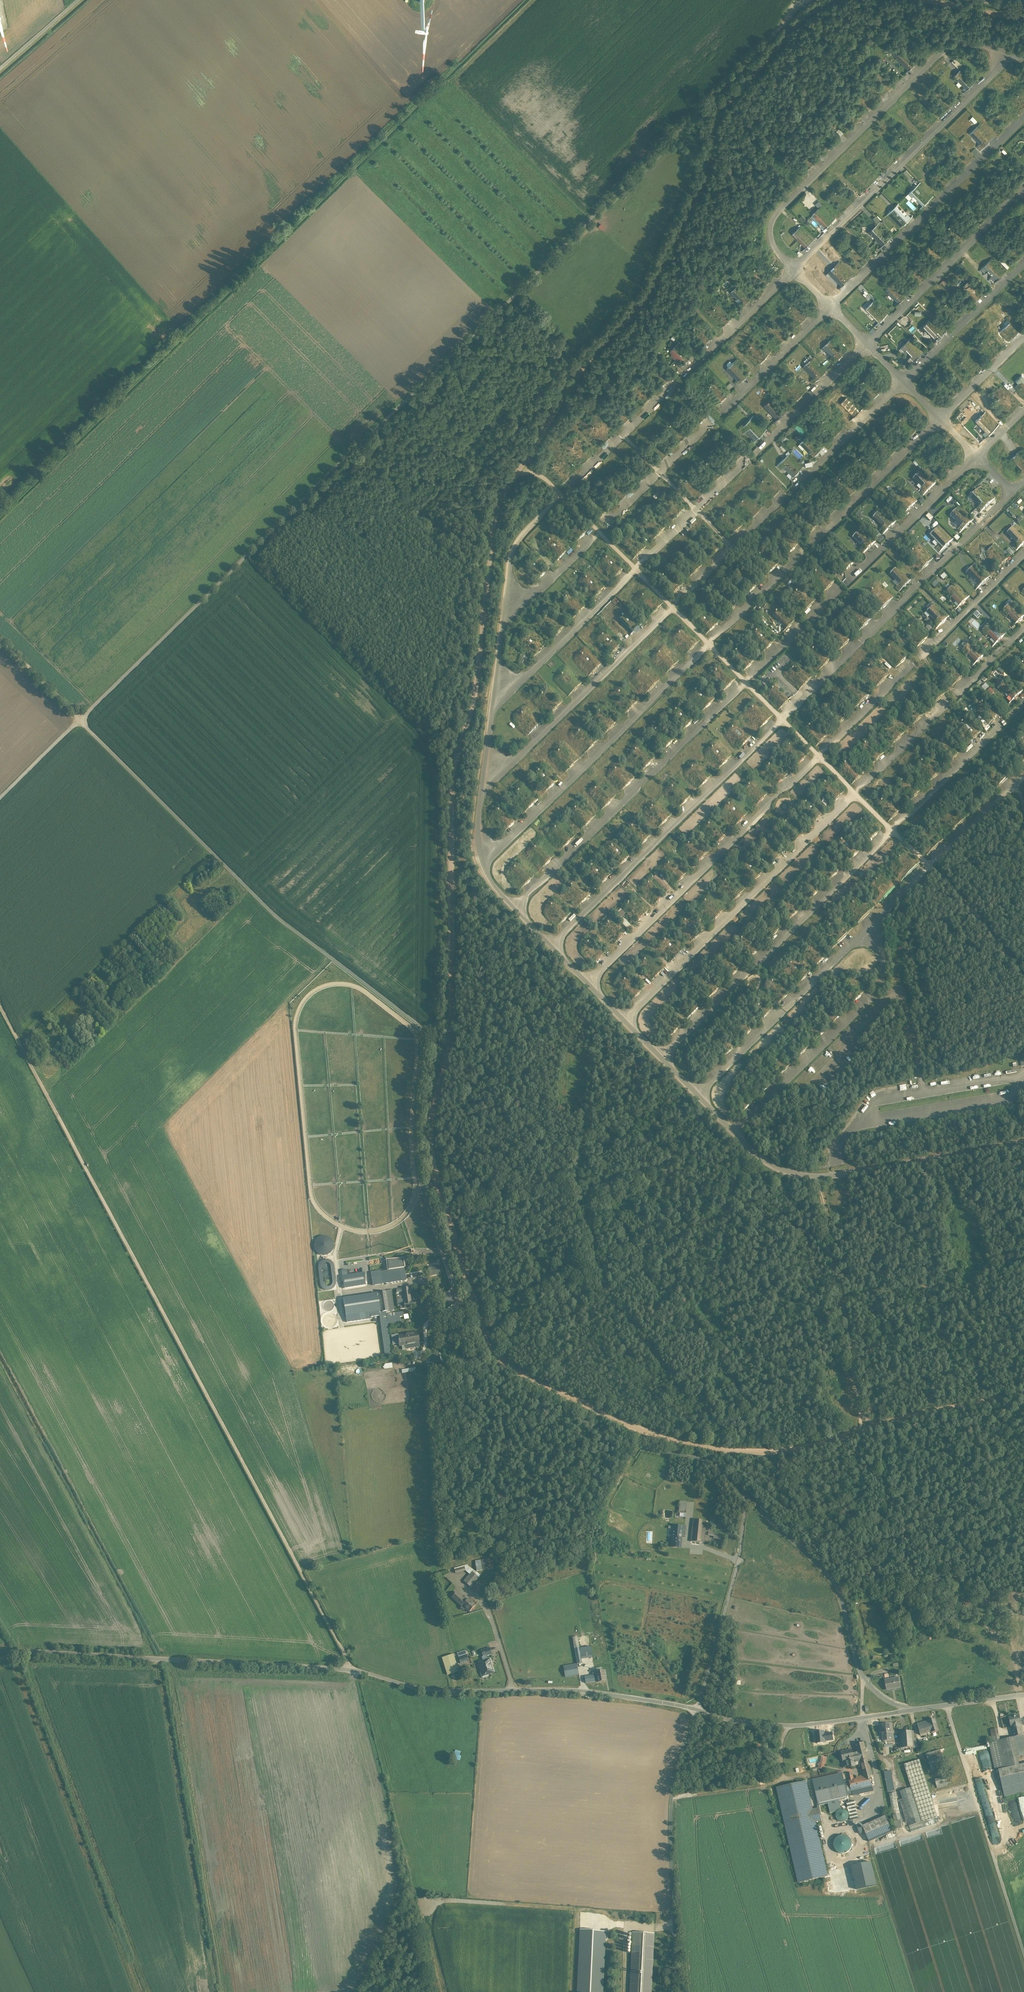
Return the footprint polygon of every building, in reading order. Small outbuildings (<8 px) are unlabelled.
[(915,64),(898,46),(892,52),(910,69),(915,64)] [(955,57),(948,65),(955,72),(962,64),(955,57)] [(895,84),(878,66),(872,71),(889,89),(895,84)] [(973,83),(960,70),(955,75),(968,89),(973,83)] [(875,103),(858,86),(852,91),(869,109),(875,103)] [(953,103),(940,90),(935,95),(948,108),(953,103)] [(1021,92),(1016,97),(1023,106),(1023,95),(1021,92)] [(855,123),(837,105),(832,111),(849,128),(855,123)] [(933,123),(920,110),(914,115),(927,128),(933,123)] [(1010,121),(1001,112),(996,117),(1004,126),(1010,121)] [(835,143),(817,125),(812,130),(829,148),(835,143)] [(990,141),(977,127),(971,133),(984,146),(990,141)] [(835,131),(839,136),(843,133),(840,128),(835,131)] [(913,143),(904,134),(899,139),(907,148),(913,143)] [(815,162),(797,145),(792,150),(809,168),(815,162)] [(969,160),(956,147),(951,152),(964,166),(969,160)] [(893,162),(880,149),(874,154),(887,168),(893,162)] [(1013,165),(1008,170),(1021,183),(1023,180),(1023,176),(1013,165)] [(872,182),(859,169),(854,174),(867,187),(872,182)] [(949,180),(941,171),(935,176),(944,185),(949,180)] [(1006,198),(993,184),(988,190),(1001,203),(1006,198)] [(929,200),(916,186),(911,192),(924,205),(929,200)] [(852,202),(839,189),(834,194),(847,207),(852,202)] [(986,217),(973,204),(967,209),(980,223),(986,217)] [(909,220),(896,206),(890,212),(903,225),(909,220)] [(832,222),(819,208),(814,214),(826,227),(832,222)] [(966,237),(953,224),(947,229),(960,242),(966,237)] [(889,239),(876,226),(870,231),(883,245),(889,239)] [(812,241),(799,228),(793,233),(806,247),(812,241)] [(945,257),(932,244),(927,249),(940,262),(945,257)] [(869,259),(856,246),(850,251),(863,264),(869,259)] [(1014,246),(1008,251),(1017,260),(1022,255),(1014,246)] [(1002,275),(989,261),(984,267),(997,280),(1002,275)] [(925,277),(912,263),(907,269),(920,282),(925,277)] [(848,279),(835,265),(830,271),(843,284),(848,279)] [(770,279),(757,266),(752,271),(765,284),(770,279)] [(982,294),(969,281),(964,286),(977,300),(982,294)] [(905,296),(892,283),(887,288),(900,302),(905,296)] [(750,299),(737,285),(731,291),(744,304),(750,299)] [(962,314),(949,301),(943,306),(956,319),(962,314)] [(806,316),(793,303),(788,308),(801,322),(806,316)] [(885,316),(872,303),(866,308),(879,321),(885,316)] [(730,318),(717,305),(711,310),(724,324),(730,318)] [(942,334),(929,320),(923,326),(936,339),(942,334)] [(773,323),(768,328),(781,341),(786,336),(773,323)] [(1019,332),(1010,323),(1004,328),(1013,337),(1019,332)] [(710,338),(697,325),(691,330),(704,343),(710,338)] [(998,351),(985,338),(980,343),(993,357),(998,351)] [(921,354),(908,340),(903,346),(916,359),(921,354)] [(843,354),(830,341),(825,346),(838,359),(843,354)] [(766,356),(753,343),(748,348),(761,361),(766,356)] [(690,358),(677,344),(671,350),(684,363),(690,358)] [(978,371),(965,358),(960,363),(973,376),(978,371)] [(823,373),(810,360),(805,366),(818,379),(823,373)] [(746,375),(733,362),(728,368),(741,381),(746,375)] [(669,377),(656,364),(651,369),(664,383),(669,377)] [(880,391),(867,378),(861,383),(874,397),(880,391)] [(958,391),(945,378),(940,383),(953,396),(958,391)] [(803,393),(790,380),(784,385),(797,398),(803,393)] [(726,395),(713,382),(708,387),(721,400),(726,395)] [(649,397),(636,384),(631,389),(644,402),(649,397)] [(1015,409),(1002,395),(996,401),(1009,414),(1015,409)] [(860,411),(847,398),(841,403),(854,416),(860,411)] [(783,413),(770,400),(764,405),(777,418),(783,413)] [(706,415),(693,401),(688,407),(701,420),(706,415)] [(629,417),(616,403),(611,409),(624,422),(629,417)] [(916,429),(903,415),(898,421),(911,434),(916,429)] [(995,428),(982,415),(976,420),(989,434),(995,428)] [(839,431),(826,417),(821,423),(834,436),(839,431)] [(763,433),(750,419),(744,425),(757,438),(763,433)] [(686,434),(673,421),(668,426),(681,440),(686,434)] [(802,434),(806,430),(798,422),(794,426),(802,434)] [(609,436),(596,423),(591,428),(604,442),(609,436)] [(896,448),(883,435),(878,440),(891,454),(896,448)] [(819,450),(806,437),(801,442),(814,456),(819,450)] [(743,452),(730,439),(724,444),(737,457),(743,452)] [(666,454),(653,441),(647,446),(660,459),(666,454)] [(589,456),(576,443),(570,448),(583,461),(589,456)] [(1018,452),(1013,458),(1023,469),(1023,458),(1018,452)] [(953,466),(940,453),(934,458),(947,471),(953,466)] [(876,468),(863,455),(858,460),(871,473),(876,468)] [(799,470),(786,457),(781,462),(794,475),(799,470)] [(723,472),(710,458),(704,464),(717,477),(723,472)] [(646,474),(633,460),(627,466),(640,479),(646,474)] [(569,476),(556,462),(550,468),(563,481),(569,476)] [(933,486),(920,472),(914,478),(927,491),(933,486)] [(856,488),(843,474),(838,480),(851,493),(856,488)] [(779,490),(766,476),(761,482),(774,495),(779,490)] [(702,491),(689,478),(684,483),(697,497),(702,491)] [(625,493),(612,480),(607,486),(620,499),(625,493)] [(989,503),(976,490),(971,495),(984,509),(989,503)] [(913,505),(900,492),(894,497),(907,511),(913,505)] [(836,507),(823,494),(817,499),(830,513),(836,507)] [(759,509),(746,496),(741,501),(754,515),(759,509)] [(682,511),(669,498),(664,503),(677,516),(682,511)] [(605,513),(592,500),(587,505),(600,518),(605,513)] [(969,523),(956,510),(951,515),(964,528),(969,523)] [(893,525),(880,512),(874,517),(887,530),(893,525)] [(816,527),(803,514),(797,519),(810,532),(816,527)] [(739,529),(726,515),(720,521),(733,534),(739,529)] [(662,531),(649,517),(644,523),(657,536),(662,531)] [(585,533),(572,520),(567,525),(580,538),(585,533)] [(1013,527),(1007,533),(1020,546),(1023,543),(1023,539),(1013,527)] [(949,543),(936,529),(931,535),(944,548),(949,543)] [(872,545),(859,531),(854,537),(867,550),(872,545)] [(796,547),(783,533),(777,539),(790,552),(796,547)] [(719,548),(706,535),(700,540),(713,554),(719,548)] [(642,550),(629,537),(624,542),(637,556),(642,550)] [(565,552),(552,539),(547,544),(560,558),(565,552)] [(1006,560),(993,547),(987,552),(1000,566),(1006,560)] [(929,562),(916,549),(911,554),(924,568),(929,562)] [(852,564),(839,551),(834,556),(847,570),(852,564)] [(776,566),(763,553),(757,558),(770,572),(776,566)] [(699,568),(686,555),(680,560),(693,573),(699,568)] [(622,570),(609,557),(604,562),(617,576),(622,570)] [(545,572),(532,559),(527,564),(540,577),(545,572)] [(986,580),(973,567),(967,572),(980,585),(986,580)] [(909,582),(896,569),(890,574),(903,587),(909,582)] [(832,584),(819,571),(814,576),(827,589),(832,584)] [(755,586),(742,573),(737,578),(750,591),(755,586)] [(679,588),(666,574),(660,580),(673,593),(679,588)] [(602,590),(589,577),(584,582),(597,595),(602,590)] [(966,600),(953,586),(947,592),(952,597),(956,601),(954,604),(958,607),(966,600)] [(889,602),(876,588),(870,594),(883,607),(889,602)] [(812,604),(799,590),(794,596),(807,609),(812,604)] [(735,606),(722,592),(717,598),(730,611),(735,606)] [(659,608),(646,594),(640,600),(653,613),(659,608)] [(582,609),(569,596),(563,602),(576,615),(582,609)] [(763,600),(757,605),(760,608),(766,603),(763,600)] [(1022,617),(1009,604),(1004,610),(1017,623),(1022,617)] [(933,606),(927,611),(940,625),(946,619),(933,606)] [(869,621),(856,608),(850,613),(863,627),(869,621)] [(792,623),(779,610),(774,615),(787,629),(792,623)] [(715,625),(702,612),(697,617),(710,631),(715,625)] [(639,627),(626,614),(620,619),(633,632),(639,627)] [(562,629),(549,616),(543,621),(556,634),(562,629)] [(777,628),(779,626),(771,618),(769,619),(777,628)] [(1002,637),(989,624),(984,629),(997,642),(1002,637)] [(925,639),(912,626),(907,631),(920,644),(925,639)] [(849,641),(836,628),(830,633),(843,646),(849,641)] [(772,643),(759,630),(753,635),(766,648),(772,643)] [(695,645),(682,632),(677,637),(690,650),(695,645)] [(618,647),(605,634),(600,639),(613,652),(618,647)] [(529,636),(523,641),(536,654),(542,649),(529,636)] [(982,657),(969,643),(964,649),(977,662),(982,657)] [(905,659),(892,645),(887,651),(900,664),(905,659)] [(829,661),(816,647),(810,653),(823,666),(829,661)] [(752,663),(739,649),(733,655),(746,668),(752,663)] [(675,665),(662,651),(657,657),(670,670),(675,665)] [(598,666),(585,653),(580,659),(593,672),(598,666)] [(962,676),(949,663),(944,668),(957,682),(962,676)] [(885,678),(872,665),(867,670),(880,684),(885,678)] [(809,680),(796,667),(790,672),(803,686),(809,680)] [(732,682),(719,669),(713,674),(726,688),(732,682)] [(655,684),(642,671),(637,676),(650,690),(655,684)] [(578,686),(565,673),(560,678),(573,692),(578,686)] [(1019,694),(1006,681),(1000,686),(1009,696),(1007,698),(1011,702),(1019,694)] [(986,682),(982,687),(985,691),(990,686),(986,682)] [(929,683),(923,688),(936,701),(942,696),(929,683)] [(865,698),(852,685),(847,690),(860,703),(865,698)] [(788,700),(775,687),(770,692),(783,705),(788,700)] [(712,702),(699,689),(693,694),(706,707),(712,702)] [(635,704),(622,691),(616,696),(629,709),(635,704)] [(558,706),(545,693),(540,698),(553,711),(558,706)] [(999,714),(986,701),(980,706),(993,719),(999,714)] [(922,716),(909,702),(903,708),(916,721),(922,716)] [(845,718),(832,704),(827,710),(840,723),(845,718)] [(768,720),(755,706),(750,712),(763,725),(768,720)] [(692,722),(679,708),(673,714),(686,727),(692,722)] [(615,724),(602,710),(596,716),(609,729),(615,724)] [(538,725),(525,712),(520,718),(533,731),(538,725)] [(978,734),(965,720),(960,726),(973,739),(978,734)] [(902,735),(889,722),(883,727),(896,741),(902,735)] [(825,737),(812,724),(806,729),(820,743),(825,737)] [(748,739),(735,726),(730,731),(743,745),(748,739)] [(671,741),(658,728),(653,733),(666,747),(671,741)] [(595,743),(582,730),(576,735),(589,749),(595,743)] [(958,753),(945,740),(940,745),(953,758),(958,753)] [(882,755),(869,742),(863,747),(876,760),(882,755)] [(1020,742),(1013,748),(1023,760),(1023,746),(1020,742)] [(805,757),(792,744),(786,749),(799,762),(805,757)] [(728,759),(715,746),(710,751),(723,764),(728,759)] [(651,761),(638,748),(633,753),(646,766),(651,761)] [(575,763),(562,750),(556,755),(569,768),(575,763)] [(938,773),(925,760),(920,765),(933,778),(938,773)] [(862,775),(849,761),(843,767),(856,780),(862,775)] [(785,777),(772,763),(766,769),(779,782),(785,777)] [(708,779),(695,765),(690,771),(703,784),(708,779)] [(996,765),(990,771),(1001,783),(1007,778),(1008,777),(996,765)] [(631,781),(618,767),(613,773),(626,786),(631,781)] [(555,783),(541,769),(536,775),(549,788),(555,783)] [(918,792),(905,779),(900,785),(913,798),(918,792)] [(842,794),(829,781),(823,786),(836,800),(842,794)] [(765,796),(752,783),(746,788),(759,802),(765,796)] [(675,785),(670,790),(683,804),(688,798),(675,785)] [(611,800),(598,787),(593,792),(606,806),(611,800)] [(985,799),(973,787),(967,794),(978,806),(985,799)] [(534,802),(521,789),(516,794),(529,808),(534,802)] [(898,812),(885,799),(880,804),(893,817),(898,812)] [(821,814),(808,801),(803,806),(816,819),(821,814)] [(732,803),(726,808),(739,821),(745,816),(732,803)] [(668,818),(655,805),(649,810),(662,823),(668,818)] [(591,820),(578,807),(573,812),(586,825),(591,820)] [(514,822),(501,809),(496,814),(509,827),(514,822)] [(962,822),(950,810),(943,816),(955,828),(962,822)] [(878,832),(865,818),(860,824),(873,837),(878,832)] [(801,834),(788,820),(783,826),(796,839),(801,834)] [(725,836),(712,822),(706,828),(719,841),(725,836)] [(635,824),(629,830),(642,843),(648,838),(635,824)] [(571,840),(558,826),(553,832),(566,845),(571,840)] [(938,845),(927,833),(920,839),(932,851),(938,845)] [(858,851),(845,838),(840,843),(853,857),(858,851)] [(781,853),(768,840),(763,845),(776,858),(781,853)] [(705,855),(692,842),(686,847),(699,860),(705,855)] [(628,857),(615,844),(609,849),(622,863),(628,857)] [(551,859),(538,846),(532,851),(545,865),(551,859)] [(915,867),(903,855),(897,862),(909,874),(915,867)] [(838,871),(825,858),(820,863),(833,876),(838,871)] [(761,873),(748,860),(743,865),(756,878),(761,873)] [(684,875),(671,862),(666,867),(679,880),(684,875)] [(608,877),(595,864),(589,869),(602,882),(608,877)] [(531,879),(518,866),(512,871),(525,884),(531,879)] [(818,891),(805,878),(799,883),(812,896),(818,891)] [(892,890),(880,878),(874,885),(885,897),(892,890)] [(741,893),(728,879),(723,885),(736,898),(741,893)] [(664,895),(651,881),(646,887),(659,900),(664,895)] [(587,897),(575,883),(569,889),(582,902),(587,897)] [(798,910),(785,897),(779,903),(792,916),(798,910)] [(721,912),(708,899),(703,904),(716,917),(721,912)] [(644,914),(631,901),(626,906),(639,919),(644,914)] [(869,913),(857,901),(850,907),(862,919),(869,913)] [(567,916),(554,903),(549,908),(562,922),(567,916)] [(626,928),(630,925),(622,916),(625,913),(621,909),(614,916),(626,928)] [(778,930),(765,917),(759,922),(772,935),(778,930)] [(701,932),(688,919),(682,924),(695,937),(701,932)] [(624,934),(611,921),(606,926),(619,939),(624,934)] [(846,936),(834,924),(827,930),(839,942),(846,936)] [(758,950),(745,936),(739,942),(752,955),(758,950)] [(681,951),(668,938),(663,943),(676,957),(681,951)] [(604,954),(591,940),(585,946),(598,959),(604,954)] [(825,957),(812,944),(807,949),(820,962),(825,957)] [(737,970),(724,956),(719,962),(732,975),(737,970)] [(661,971),(648,958),(642,963),(655,977),(661,971)] [(806,975),(793,962),(788,967),(801,980),(806,975)] [(717,989),(704,976),(699,981),(712,994),(717,989)] [(641,991),(628,978),(622,983),(635,996),(641,991)] [(788,993),(775,980),(770,985),(783,998),(788,993)] [(862,994),(849,981),(844,986),(857,999),(862,994)] [(697,1009),(684,996),(679,1001),(692,1014),(697,1009)] [(769,1011),(756,998),(751,1003),(764,1017),(769,1011)] [(843,1012),(830,999),(825,1004),(838,1018),(843,1012)] [(677,1028),(664,1015),(659,1021),(672,1034),(677,1028)] [(751,1029),(738,1016),(732,1022),(745,1035),(751,1029)] [(825,1031),(812,1017),(806,1023),(819,1036),(825,1031)] [(732,1048),(719,1034),(714,1040),(727,1053),(732,1048)] [(806,1049),(793,1035),(788,1041),(801,1054),(806,1049)] [(828,1050),(823,1054),(827,1058),(831,1053),(828,1050)] [(714,1066),(701,1053),(695,1058),(708,1071),(714,1066)] [(787,1067),(774,1054),(769,1059),(782,1072),(787,1067)] [(769,1085),(756,1072),(750,1077),(763,1090),(769,1085)] [(750,1103),(737,1090),(732,1095),(745,1109),(750,1103)] [(51,1106),(48,1108),(53,1118),(57,1116),(51,1106)] [(837,1142),(844,1136),(841,1134),(835,1140),(837,1142)] [(332,1237),(314,1238),(315,1255),(333,1254),(332,1237)] [(341,1275),(343,1288),(366,1286),(365,1279),(364,1273),(341,1275)] [(400,1274),(386,1277),(387,1283),(401,1281),(400,1274)] [(371,1277),(372,1285),(382,1284),(381,1275),(371,1277)] [(413,1287),(402,1289),(404,1301),(408,1300),(408,1299),(415,1298),(413,1287)] [(378,1293),(381,1311),(381,1313),(382,1313),(392,1311),(391,1308),(389,1291),(378,1293)] [(378,1293),(343,1299),(347,1322),(371,1318),(381,1316),(381,1313),(376,1314),(375,1312),(381,1311),(378,1293)] [(415,1298),(408,1299),(408,1300),(404,1301),(404,1305),(405,1309),(416,1307),(415,1301),(415,1298)] [(418,1333),(410,1335),(411,1344),(419,1343),(418,1333)] [(410,1335),(398,1337),(400,1346),(411,1344),(410,1335)] [(439,1355),(429,1356),(430,1363),(440,1362),(439,1355)] [(706,1521),(693,1519),(691,1541),(704,1543),(706,1521)] [(685,1527),(673,1525),(672,1537),(681,1537),(681,1535),(685,1535),(685,1527)] [(681,1537),(672,1537),(671,1547),(680,1547),(681,1537)] [(470,1575),(464,1582),(470,1588),(478,1578),(472,1572),(470,1575)] [(466,1601),(456,1592),(452,1597),(462,1607),(463,1606),(462,1606),(466,1601)] [(475,1606),(468,1599),(466,1601),(462,1606),(463,1606),(469,1612),(475,1606)] [(577,1637),(572,1638),(577,1664),(582,1663),(581,1657),(579,1649),(577,1637)] [(591,1647),(579,1649),(581,1657),(592,1656),(591,1647)] [(490,1648),(481,1651),(483,1657),(492,1654),(490,1648)] [(458,1671),(453,1654),(441,1658),(446,1675),(458,1671)] [(467,1656),(459,1658),(461,1664),(468,1661),(467,1656)] [(490,1659),(478,1663),(481,1672),(480,1673),(481,1678),(482,1679),(489,1677),(488,1674),(493,1673),(491,1664),(490,1659)] [(577,1664),(563,1666),(565,1678),(579,1675),(577,1664)] [(605,1671),(595,1672),(596,1675),(593,1676),(594,1682),(597,1682),(606,1680),(605,1674),(606,1674),(605,1671)] [(898,1678),(885,1681),(887,1690),(900,1687),(898,1678)] [(1019,1715),(1009,1717),(1011,1726),(1013,1737),(1015,1737),(1023,1735),(1021,1724),(1019,1715)] [(935,1718),(928,1720),(931,1733),(932,1733),(939,1731),(935,1718)] [(928,1720),(917,1724),(922,1739),(933,1736),(932,1733),(931,1733),(928,1720)] [(891,1724),(881,1725),(882,1733),(883,1740),(892,1740),(891,1724)] [(997,1728),(990,1730),(993,1742),(995,1741),(1000,1740),(997,1728)] [(824,1731),(815,1732),(816,1743),(825,1742),(825,1741),(833,1740),(832,1733),(824,1733),(824,1731)] [(911,1731),(899,1732),(901,1748),(913,1747),(911,1731)] [(1015,1737),(1019,1756),(1023,1755),(1023,1737),(1023,1735),(1015,1737)] [(1013,1737),(1003,1739),(1008,1759),(1019,1756),(1015,1737),(1013,1737)] [(1000,1740),(995,1741),(999,1761),(1008,1759),(1003,1739),(1000,1740)] [(863,1742),(855,1744),(857,1752),(853,1753),(856,1765),(862,1764),(864,1771),(863,1772),(864,1775),(864,1777),(870,1776),(872,1775),(865,1745),(863,1742)] [(940,1749),(926,1754),(927,1759),(942,1755),(940,1749)] [(459,1760),(461,1751),(454,1750),(452,1758),(459,1760)] [(852,1750),(846,1751),(846,1750),(841,1752),(843,1760),(846,1760),(848,1767),(856,1765),(853,1753),(852,1750)] [(942,1755),(927,1759),(930,1767),(934,1766),(944,1762),(942,1755)] [(826,1758),(822,1757),(820,1763),(819,1763),(818,1768),(821,1768),(822,1765),(824,1766),(824,1764),(826,1763),(826,1758)] [(990,1811),(975,1759),(969,1761),(983,1812),(990,1811)] [(937,1817),(919,1760),(904,1764),(911,1788),(922,1822),(936,1818),(937,1817)] [(998,1791),(992,1761),(983,1763),(989,1793),(998,1791)] [(998,1770),(1004,1796),(1023,1792),(1023,1764),(998,1770)] [(842,1773),(813,1780),(818,1804),(848,1798),(842,1773)] [(854,1779),(849,1780),(851,1790),(873,1785),(870,1776),(864,1777),(857,1779),(854,1779)] [(892,1776),(885,1777),(888,1792),(895,1791),(892,1776)] [(945,1777),(935,1779),(937,1788),(947,1786),(947,1783),(945,1777)] [(806,1781),(777,1788),(798,1883),(827,1876),(815,1821),(821,1820),(818,1809),(813,1810),(806,1781)] [(911,1788),(900,1791),(911,1825),(922,1822),(911,1788)] [(896,1792),(889,1794),(893,1815),(900,1814),(896,1792)] [(855,1806),(848,1808),(851,1820),(858,1818),(855,1806)] [(848,1818),(849,1815),(848,1813),(847,1811),(845,1809),(842,1809),(840,1809),(838,1811),(836,1813),(836,1815),(836,1818),(838,1820),(840,1821),(842,1822),(845,1821),(847,1820),(848,1818)] [(996,1827),(996,1813),(987,1813),(988,1827),(996,1827)] [(900,1814),(893,1815),(894,1821),(896,1829),(903,1828),(900,1814)] [(885,1816),(862,1826),(869,1842),(892,1831),(885,1816)] [(911,1825),(909,1826),(911,1832),(937,1824),(936,1818),(911,1825)] [(842,1835),(838,1836),(835,1839),(834,1842),(834,1846),(835,1850),(838,1852),(842,1854),(846,1853),(849,1851),(851,1848),(852,1844),(851,1841),(849,1838),(846,1836),(842,1835)] [(871,1862),(851,1866),(857,1889),(876,1885),(871,1862)] [(603,1975),(605,1931),(578,1930),(577,1968),(584,1969),(584,1970),(589,1971),(598,1971),(597,1975),(603,1975)] [(633,1933),(631,1991),(650,1991),(653,1934),(633,1933)]
